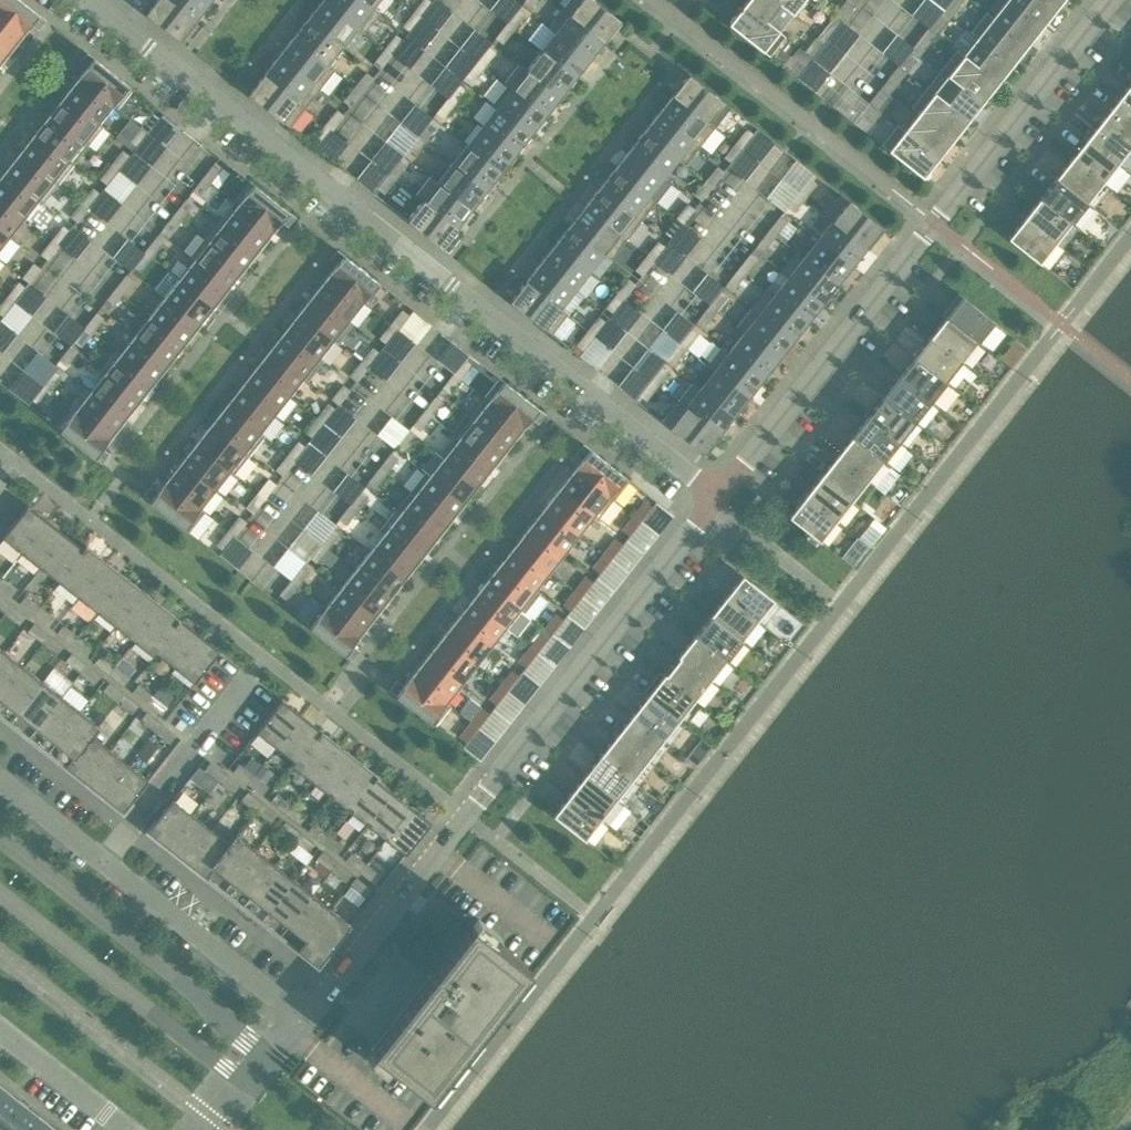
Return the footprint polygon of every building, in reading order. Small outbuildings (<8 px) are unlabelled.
[(20,0),(0,0),(0,16),(23,34),(31,24),(37,29),(45,20),(20,0)] [(168,0),(155,0),(144,14),(179,41),(195,21),(168,0)] [(206,0),(168,0),(195,21),(210,3),(206,0)] [(322,0),(321,0),(306,19),(341,46),(356,28),(363,34),(364,33),(322,0)] [(361,0),(322,0),(364,33),(379,14),(361,0)] [(379,14),(379,13),(372,7),(378,0),(361,0),(379,14)] [(432,2),(429,0),(422,0),(413,11),(421,17),(432,2)] [(594,0),(568,0),(563,7),(605,40),(620,21),(594,0)] [(776,0),(746,0),(743,4),(778,32),(778,31),(792,13),(776,0)] [(792,13),(803,0),(776,0),(792,13)] [(842,21),(854,7),(845,0),(834,15),(842,21)] [(927,28),(939,13),(942,9),(931,0),(923,0),(911,15),(927,28)] [(949,0),(931,0),(942,9),(945,5),(949,0)] [(963,0),(949,0),(945,5),(954,11),(963,0)] [(992,17),(992,18),(1026,45),(1041,26),(1008,0),(1006,0),(992,17)] [(1046,0),(1008,0),(1041,26),(1056,8),(1046,0)] [(778,32),(743,4),(727,24),(769,56),(785,36),(778,31),(778,32)] [(605,40),(563,7),(548,26),(590,59),(605,40)] [(513,29),(524,14),(517,9),(506,23),(513,29)] [(409,31),(421,17),(413,11),(402,25),(409,31)] [(1026,45),(992,18),(992,17),(986,12),(970,32),(976,37),(977,36),(1012,64),(1026,45)] [(936,34),(947,20),(939,13),(927,28),(936,34)] [(831,36),(842,21),(834,15),(822,30),(831,36)] [(0,16),(0,47),(8,53),(23,34),(0,16)] [(341,46),(306,19),(292,37),(334,71),(335,69),(327,64),(341,46)] [(858,34),(842,21),(831,36),(827,41),(843,53),(858,34)] [(502,43),(513,29),(506,23),(494,37),(502,43)] [(590,59),(548,26),(547,27),(555,33),(540,50),(575,78),(590,59)] [(924,49),(936,34),(927,28),(916,43),(924,49)] [(882,52),(898,65),(909,51),(913,45),(896,33),(882,52)] [(391,54),(402,40),(395,34),(384,49),(391,54)] [(997,83),(1012,64),(977,36),(976,37),(962,55),(997,83)] [(334,71),(292,37),(277,56),(319,89),(334,71)] [(813,59),(824,44),(816,38),(805,52),(813,59)] [(824,44),(813,59),(829,71),(843,53),(827,41),(824,44)] [(483,66),(495,52),(487,46),(476,61),(483,66)] [(806,67),(813,59),(805,52),(804,52),(798,47),(792,56),(806,67)] [(380,69),(391,54),(384,49),(372,63),(380,69)] [(575,78),(540,50),(526,68),(519,63),(518,63),(560,97),(575,78)] [(982,102),(997,83),(962,55),(956,50),(941,69),(982,102)] [(906,72),(917,57),(909,51),(898,65),(906,72)] [(132,89),(86,52),(79,62),(86,67),(78,78),(117,108),(132,89)] [(319,89),(277,56),(262,75),(304,108),(319,89)] [(829,71),(813,59),(806,67),(798,78),(814,90),(829,71)] [(472,81),(483,66),(476,61),(465,75),(472,81)] [(546,115),(560,97),(518,63),(504,82),(546,115)] [(895,87),(906,72),(898,65),(886,80),(895,87)] [(982,102),(941,69),(926,88),(967,120),(982,102)] [(361,92),(373,77),(365,72),(354,86),(361,92)] [(723,101),(688,74),(672,93),(715,127),(715,126),(708,120),(723,101)] [(304,108),(262,75),(247,94),(289,127),(304,108)] [(117,108),(78,78),(63,96),(102,127),(103,126),(99,123),(112,106),(116,109),(117,108)] [(1117,98),(1130,109),(1130,80),(1117,98)] [(546,115),(504,82),(503,83),(506,85),(492,103),(531,134),(546,115)] [(454,104),(465,90),(458,84),(446,98),(454,104)] [(350,106),(361,92),(354,86),(343,100),(350,106)] [(877,109),(888,95),(880,88),(869,102),(877,109)] [(967,120),(926,88),(911,107),(917,112),(918,112),(952,139),(967,120)] [(715,127),(672,93),(658,112),(700,146),(715,127)] [(102,127),(63,96),(48,115),(87,146),(102,127)] [(442,118),(454,104),(446,98),(435,113),(442,118)] [(1117,98),(1102,118),(1130,141),(1130,109),(1117,98)] [(883,114),(877,109),(869,102),(862,111),(876,122),(883,114)] [(516,153),(531,134),(492,103),(491,104),(495,108),(481,126),(516,153)] [(332,129),(343,115),(336,109),(325,123),(332,129)] [(147,132),(159,118),(151,112),(140,127),(147,132)] [(700,146),(658,112),(643,131),(685,164),(700,146)] [(918,112),(917,112),(903,130),(938,158),(952,139),(918,112)] [(87,146),(48,115),(34,134),(73,165),(73,164),(69,161),(83,143),(87,147),(87,146)] [(1102,118),(1086,138),(1117,162),(1130,145),(1130,141),(1102,118)] [(424,142),(435,127),(428,121),(416,136),(424,142)] [(320,144),(332,129),(325,123),(313,138),(320,144)] [(922,177),(938,158),(903,130),(897,124),(881,145),(922,177)] [(516,153),(481,126),(466,144),(501,172),(516,153)] [(136,147),(147,132),(140,127),(129,141),(136,147)] [(742,148),(753,134),(746,128),(735,143),(742,148)] [(685,164),(643,131),(628,150),(663,177),(677,160),(684,165),(685,164)] [(73,165),(34,134),(19,153),(58,183),(73,165)] [(413,156),(424,142),(416,136),(406,150),(413,156)] [(1117,162),(1086,138),(1070,157),(1102,182),(1117,162)] [(731,163),(742,148),(735,143),(723,157),(731,163)] [(501,172),(466,144),(452,163),(486,190),(501,172)] [(118,170),(129,156),(122,150),(111,164),(118,170)] [(663,177),(628,150),(613,168),(655,202),(656,201),(649,195),(663,177)] [(58,183),(19,153),(4,171),(43,202),(58,183)] [(1102,182),(1070,157),(1055,177),(1086,202),(1102,182)] [(395,178),(406,165),(399,159),(388,173),(395,178)] [(210,182),(222,168),(214,162),(203,176),(210,182)] [(486,190),(452,163),(438,181),(430,175),(430,176),(472,209),(486,190)] [(107,184),(118,170),(111,164),(99,178),(107,184)] [(712,186),(724,172),(716,166),(705,180),(712,186)] [(655,202),(613,168),(598,187),(641,221),(655,202)] [(4,171),(0,176),(0,199),(24,218),(38,200),(42,203),(43,202),(4,171)] [(383,193),(395,178),(388,173),(376,188),(383,193)] [(199,196),(210,182),(203,176),(192,190),(199,196)] [(472,209),(430,176),(415,195),(457,228),(472,209)] [(1086,202),(1055,177),(1039,197),(1070,222),(1070,221),(1086,202)] [(805,198),(816,183),(809,178),(797,192),(805,198)] [(701,200),(712,186),(705,180),(694,195),(701,200)] [(295,217),(253,184),(249,181),(233,200),(273,231),(281,221),(287,226),(295,217)] [(88,207),(100,193),(92,187),(81,202),(88,207)] [(641,221),(598,187),(584,206),(626,239),(641,221)] [(793,212),(805,198),(797,192),(786,206),(793,212)] [(882,227),(848,200),(840,194),(825,214),(867,247),(882,227)] [(457,228),(415,195),(414,196),(421,201),(407,220),(441,248),(457,228)] [(1070,222),(1039,197),(1023,217),(1054,242),(1059,247),(1076,226),(1070,221),(1070,222)] [(0,199),(0,229),(9,237),(24,218),(0,199)] [(181,219),(192,205),(185,199),(173,214),(181,219)] [(273,231),(233,200),(233,201),(237,204),(224,221),(219,218),(219,219),(258,250),(260,248),(261,249),(266,243),(265,241),(273,231)] [(77,222),(88,207),(81,202),(70,216),(77,222)] [(683,223),(694,209),(686,203),(675,218),(683,223)] [(626,239),(584,206),(569,225),(611,258),(626,239)] [(169,234),(181,219),(173,214),(162,228),(169,234)] [(867,247),(825,214),(824,215),(831,220),(817,238),(852,266),(867,247)] [(775,235),(786,221),(779,215),(768,230),(775,235)] [(1054,242),(1023,217),(1007,238),(1038,263),(1054,242)] [(672,238),(683,223),(675,218),(664,232),(672,238)] [(258,250),(219,219),(204,238),(243,269),(258,250)] [(59,245),(70,231),(62,225),(51,239),(59,245)] [(611,258),(569,225),(554,244),(589,271),(603,253),(610,259),(611,258)] [(0,229),(0,248),(9,237),(0,229)] [(764,250),(775,235),(768,230),(756,244),(764,250)] [(151,257),(162,243),(155,237),(144,251),(151,257)] [(243,269),(204,238),(189,256),(228,287),(243,269)] [(852,266),(817,238),(803,256),(796,250),(795,251),(837,284),(852,266)] [(47,260),(59,245),(51,239),(40,254),(47,260)] [(653,261),(664,247),(657,241),(646,255),(653,261)] [(589,271),(554,244),(539,262),(574,290),(589,271)] [(378,282),(336,249),(329,259),(336,264),(328,275),(363,302),(378,282)] [(140,271),(151,257),(144,251),(133,266),(140,271)] [(837,284),(795,251),(780,270),(822,303),(837,284)] [(745,273),(757,259),(749,253),(738,267),(745,273)] [(642,275),(653,261),(646,255),(634,269),(642,275)] [(228,287),(189,256),(189,257),(193,260),(179,279),(213,306),(228,287)] [(574,290),(539,262),(524,281),(566,314),(567,313),(560,308),(574,290)] [(29,283),(40,269),(33,263),(22,277),(29,283)] [(734,287),(745,273),(738,267),(727,281),(734,287)] [(822,303),(780,270),(780,271),(787,277),(774,294),(766,288),(765,289),(807,322),(822,303)] [(121,295),(133,280),(125,275),(114,289),(121,295)] [(363,302),(328,275),(313,293),(352,324),(353,323),(349,320),(363,302)] [(623,298),(635,284),(627,278),(616,293),(623,298)] [(213,306),(179,279),(164,297),(199,325),(213,306)] [(566,314),(524,281),(509,301),(551,334),(566,314)] [(14,302),(25,287),(18,282),(7,296),(14,302)] [(110,309),(121,295),(114,289),(103,303),(110,309)] [(807,322),(765,289),(751,308),(793,341),(807,322)] [(716,310),(727,296),(720,290),(709,305),(716,310)] [(352,324),(313,293),(305,304),(303,302),(298,309),(300,310),(298,312),(333,340),(334,339),(338,342),(352,324)] [(612,313),(623,298),(616,293),(605,307),(612,313)] [(14,302),(7,296),(0,305),(0,314),(3,316),(14,302)] [(998,325),(961,296),(945,317),(981,346),(998,325)] [(199,325),(164,297),(149,316),(184,344),(199,325)] [(704,325),(716,310),(709,305),(697,319),(704,325)] [(793,341),(751,308),(736,326),(778,359),(793,341)] [(397,329),(409,315),(401,309),(390,323),(397,329)] [(92,332),(103,318),(96,312),(85,327),(92,332)] [(333,340),(298,312),(283,331),(322,362),(323,361),(319,357),(333,340)] [(184,344),(149,316),(134,335),(169,363),(184,344)] [(594,336),(605,322),(598,316),(586,330),(594,336)] [(981,346),(945,317),(929,336),(966,365),(961,361),(976,342),(981,346)] [(386,344),(397,329),(390,323),(379,338),(386,344)] [(778,359),(736,326),(735,327),(743,333),(729,350),(722,344),(721,345),(763,378),(778,359)] [(81,347),(92,332),(85,327),(73,341),(81,347)] [(686,348),(698,334),(690,328),(679,342),(686,348)] [(582,350),(594,336),(586,330),(575,344),(582,350)] [(322,362),(283,331),(269,350),(308,380),(322,362)] [(169,363),(134,335),(120,353),(116,350),(115,351),(154,381),(169,363)] [(966,365),(929,336),(913,356),(950,385),(966,365)] [(675,362),(686,348),(679,342),(668,357),(675,362)] [(66,365),(77,351),(70,345),(59,360),(66,365)] [(763,378),(721,345),(706,364),(748,397),(763,378)] [(368,367),(379,352),(372,347),(360,361),(368,367)] [(308,380),(269,350),(254,368),(289,396),(303,378),(307,381),(308,380)] [(154,381),(115,351),(100,369),(105,372),(104,373),(139,400),(154,381)] [(950,385),(913,356),(898,376),(934,405),(950,385)] [(460,379),(471,364),(464,359),(453,373),(460,379)] [(356,381),(368,367),(360,361),(349,375),(356,381)] [(748,397),(706,364),(706,365),(713,370),(699,387),(692,382),(691,383),(734,416),(748,397)] [(657,385),(668,371),(661,365),(649,380),(657,385)] [(289,396),(254,368),(239,387),(274,415),(289,396)] [(47,389),(59,374),(52,369),(40,383),(47,389)] [(139,400),(104,373),(90,391),(86,387),(86,388),(125,419),(139,400)] [(449,393),(460,379),(453,373),(441,387),(449,393)] [(934,405),(898,376),(882,396),(919,425),(934,405)] [(544,415),(503,381),(499,378),(483,397),(522,428),(530,418),(538,423),(544,415)] [(645,400),(657,385),(649,380),(638,394),(645,400)] [(36,403),(47,389),(40,383),(29,397),(36,403)] [(734,416),(691,383),(677,401),(719,435),(734,416)] [(338,404),(349,390),(342,384),(331,399),(338,404)] [(274,415),(239,387),(224,406),(263,437),(264,436),(260,433),(274,415)] [(125,419),(86,388),(71,407),(110,438),(125,419)] [(431,416),(442,402),(435,396),(423,411),(431,416)] [(919,425),(882,396),(866,416),(903,445),(904,444),(898,440),(913,421),(918,425),(919,425)] [(522,428),(483,397),(469,416),(507,447),(522,428)] [(719,435),(677,401),(661,421),(703,454),(719,435)] [(323,423),(335,409),(327,403),(316,417),(323,423)] [(263,437),(224,406),(209,425),(248,456),(263,437)] [(110,438),(71,407),(55,427),(101,463),(109,453),(102,448),(110,438)] [(419,431),(431,416),(423,411),(412,425),(419,431)] [(507,447),(469,416),(468,417),(472,420),(459,437),(454,434),(454,435),(493,466),(507,447)] [(903,445),(866,416),(851,436),(887,465),(903,445)] [(312,437),(323,423),(316,417),(305,432),(312,437)] [(248,456),(209,425),(195,444),(234,474),(248,456)] [(404,449),(416,435),(408,429),(397,444),(404,449)] [(493,466),(454,435),(439,453),(478,485),(493,466)] [(887,465),(851,436),(835,456),(872,485),(887,465)] [(294,461),(305,446),(297,441),(286,455),(294,461)] [(628,480),(583,443),(575,453),(582,459),(574,469),(613,499),(628,480)] [(234,474),(195,444),(180,462),(215,490),(229,472),(233,475),(234,474)] [(386,473),(397,458),(390,453),(379,467),(386,473)] [(478,485),(439,453),(438,454),(442,458),(429,475),(425,471),(424,472),(463,503),(478,485)] [(282,475),(294,461),(286,455),(275,470),(282,475)] [(872,485),(835,456),(819,475),(851,500),(866,481),(871,485),(872,485)] [(215,490),(180,462),(165,481),(204,512),(205,511),(201,508),(215,490)] [(375,487),(386,473),(379,467),(367,481),(375,487)] [(613,499),(574,469),(559,487),(598,518),(613,499)] [(463,503),(424,472),(409,491),(448,522),(463,503)] [(835,520),(851,500),(819,475),(804,495),(835,520)] [(264,498),(275,484),(268,478),(257,493),(264,498)] [(204,512),(165,481),(157,491),(150,486),(143,495),(189,532),(204,512)] [(598,518),(559,487),(544,506),(579,534),(593,516),(597,519),(598,518)] [(357,510),(368,496),(360,490),(349,505),(357,510)] [(448,522),(409,491),(394,510),(433,541),(448,522)] [(253,513),(264,498),(257,493),(245,507),(253,513)] [(835,520),(804,495),(787,516),(819,541),(835,520)] [(640,521),(651,506),(644,500),(633,515),(640,521)] [(21,553),(47,520),(27,505),(2,537),(21,553)] [(345,525),(357,510),(349,505),(338,519),(345,525)] [(579,534),(544,506),(530,525),(564,552),(579,534)] [(433,541),(394,510),(380,529),(419,560),(433,541)] [(629,535),(640,521),(633,515),(621,529),(629,535)] [(235,536),(246,522),(239,516),(227,530),(235,536)] [(40,568),(66,535),(47,520),(21,553),(40,568)] [(564,552),(530,525),(515,544),(550,571),(564,552)] [(327,548),(338,534),(331,528),(320,542),(327,548)] [(419,560),(380,529),(379,530),(383,533),(369,551),(404,579),(419,560)] [(223,550),(235,536),(227,530),(216,545),(223,550)] [(59,582),(87,546),(85,545),(83,548),(66,535),(40,568),(59,582)] [(610,558),(622,544),(614,538),(603,552),(610,558)] [(316,562),(327,548),(320,542),(308,557),(316,562)] [(550,571),(515,544),(500,562),(539,593),(540,592),(535,589),(550,571)] [(78,597),(106,561),(87,546),(59,582),(78,597)] [(404,579),(369,551),(354,570),(389,597),(404,579)] [(599,573),(610,558),(603,552),(592,567),(599,573)] [(96,612),(125,576),(106,561),(78,597),(96,612)] [(539,593),(500,562),(485,581),(524,612),(539,593)] [(297,586),(309,571),(301,565),(290,580),(297,586)] [(389,597),(354,570),(340,588),(374,616),(389,597)] [(773,599),(742,574),(725,595),(756,620),(773,599)] [(115,627),(144,591),(125,576),(96,612),(115,627)] [(581,596),(592,581),(585,576),(574,590),(581,596)] [(2,577),(0,580),(0,588),(10,596),(17,588),(2,577)] [(286,600),(297,586),(290,580),(279,594),(286,600)] [(524,612),(485,581),(470,600),(505,628),(519,610),(523,613),(524,612)] [(374,616),(340,588),(325,606),(321,603),(321,604),(360,635),(374,616)] [(569,610),(581,596),(574,590),(562,604),(569,610)] [(134,642),(162,606),(144,591),(115,627),(134,642)] [(40,607),(25,595),(19,603),(33,615),(40,607)] [(756,620),(725,595),(709,615),(741,640),(756,620)] [(10,605),(0,597),(0,610),(4,613),(10,605)] [(505,628),(470,600),(469,602),(467,601),(462,607),(463,609),(455,619),(490,646),(505,628)] [(360,635),(321,604),(305,624),(351,660),(358,650),(352,645),(360,635)] [(25,616),(10,605),(4,613),(19,624),(25,616)] [(153,656),(181,620),(162,606),(134,642),(153,656)] [(54,618),(40,607),(33,615),(48,626),(54,618)] [(551,633),(562,619),(555,613),(544,628),(551,633)] [(741,640),(709,615),(694,635),(731,664),(731,663),(725,659),(741,640)] [(490,646),(455,619),(441,638),(475,665),(490,646)] [(174,668),(200,635),(181,620),(153,656),(154,658),(157,654),(174,668)] [(48,635),(33,623),(27,631),(42,643),(48,635)] [(77,636),(63,625),(56,633),(71,644),(77,636)] [(536,652),(548,638),(540,632),(529,646),(536,652)] [(62,646),(48,635),(42,643),(56,654),(62,646)] [(194,683),(220,650),(200,635),(174,668),(194,683)] [(731,664),(694,635),(678,655),(715,684),(731,664)] [(85,656),(92,648),(77,636),(71,644),(85,656)] [(475,665),(441,638),(426,656),(461,684),(475,665)] [(525,667),(536,652),(529,646),(518,661),(525,667)] [(23,666),(5,651),(0,657),(0,696),(23,666)] [(86,664),(71,653),(65,661),(79,672),(86,664)] [(115,666),(100,654),(94,662),(108,674),(115,666)] [(715,684),(678,655),(662,675),(699,704),(700,703),(694,699),(709,680),(714,684),(715,684)] [(461,684),(426,656),(411,675),(450,706),(451,705),(447,702),(461,684)] [(100,676),(86,664),(79,672),(94,684),(100,676)] [(42,681),(23,666),(0,696),(0,715),(9,723),(42,681)] [(129,677),(115,666),(108,674),(123,685),(129,677)] [(507,690),(518,675),(511,670),(499,684),(507,690)] [(450,706),(411,675),(403,685),(396,680),(389,689),(435,726),(450,706)] [(699,704),(662,675),(647,695),(678,719),(679,719),(684,723),(699,704)] [(28,737),(61,696),(42,681),(9,723),(28,737)] [(123,694),(109,682),(102,690),(117,702),(123,694)] [(152,695),(138,684),(132,692),(146,703),(152,695)] [(495,704),(507,690),(499,684),(488,698),(495,704)] [(138,705),(123,694),(117,702),(131,713),(138,705)] [(167,707),(152,695),(146,703),(161,715),(167,707)] [(662,739),(678,719),(647,695),(631,714),(662,739)] [(47,752),(80,711),(61,696),(28,737),(47,752)] [(275,747),(301,715),(281,699),(256,732),(275,747)] [(477,727),(488,713),(481,707),(470,722),(477,727)] [(66,767),(98,725),(80,711),(47,752),(66,767)] [(161,723),(146,712),(140,720),(154,731),(161,723)] [(662,739),(631,714),(615,734),(647,759),(662,739)] [(292,766),(320,730),(301,715),(275,747),(293,761),(290,764),(292,766)] [(466,742),(477,727),(470,722),(459,736),(466,742)] [(175,735),(161,724),(161,723),(154,731),(169,743),(175,735)] [(84,782),(110,750),(92,736),(100,727),(98,725),(66,767),(84,782)] [(311,781),(339,745),(320,730),(292,766),(311,781)] [(647,759),(615,734),(600,754),(631,779),(647,759)] [(330,796),(358,760),(339,745),(311,781),(330,796)] [(103,797),(129,764),(110,750),(84,782),(103,797)] [(631,779),(600,754),(584,774),(621,803),(621,802),(616,798),(631,779)] [(348,811),(377,775),(358,760),(330,796),(348,811)] [(224,774),(210,762),(203,770),(218,782),(224,774)] [(123,812),(148,780),(129,764),(103,797),(123,812)] [(253,775),(239,764),(233,772),(247,783),(253,775)] [(239,785),(224,774),(218,782),(232,793),(239,785)] [(621,803),(584,774),(569,794),(605,823),(621,803)] [(268,786),(253,775),(247,783),(262,794),(268,786)] [(367,825),(393,793),(375,779),(378,775),(377,775),(348,811),(367,825)] [(262,803),(247,792),(241,800),(255,811),(262,803)] [(284,813),(291,805),(276,793),(270,801),(284,813)] [(386,840),(412,808),(393,793),(367,825),(386,840)] [(605,823),(569,794),(552,814),(583,839),(599,819),(605,823)] [(166,846),(192,814),(172,799),(147,831),(166,846)] [(276,815),(262,803),(255,811),(270,823),(276,815)] [(305,816),(291,805),(284,813),(299,824),(305,816)] [(405,855),(430,822),(412,808),(386,840),(405,855)] [(185,861),(210,829),(192,814),(166,846),(185,861)] [(299,833),(285,821),(278,829),(293,841),(299,833)] [(328,834),(314,823),(308,831),(322,842),(328,834)] [(204,876),(237,834),(236,834),(229,844),(210,829),(185,861),(204,876)] [(314,844),(299,833),(293,841),(307,852),(314,844)] [(222,891),(255,849),(237,834),(204,876),(222,891)] [(343,846),(328,834),(322,842),(337,854),(343,846)] [(241,905),(274,864),(255,849),(222,891),(241,905)] [(336,862),(322,851),(316,859),(330,870),(336,862)] [(366,864),(351,852),(345,860),(360,872),(366,864)] [(351,874),(336,862),(330,870),(345,882),(351,874)] [(260,920),(293,879),(274,864),(241,905),(260,920)] [(380,875),(366,864),(360,872),(374,883),(380,875)] [(370,889),(355,877),(349,885),(364,897),(370,889)] [(279,935),(312,893),(293,879),(260,920),(279,935)] [(298,950),(330,908),(312,893),(279,935),(298,950)] [(317,966),(350,924),(330,908),(298,950),(317,966)] [(471,924),(371,1051),(429,1097),(529,969),(471,924)] [(18,1102),(0,1087),(0,1125),(18,1102)] [(0,1125),(0,1129),(26,1129),(37,1116),(18,1102),(0,1125)] [(26,1129),(54,1129),(37,1116),(26,1129)]
